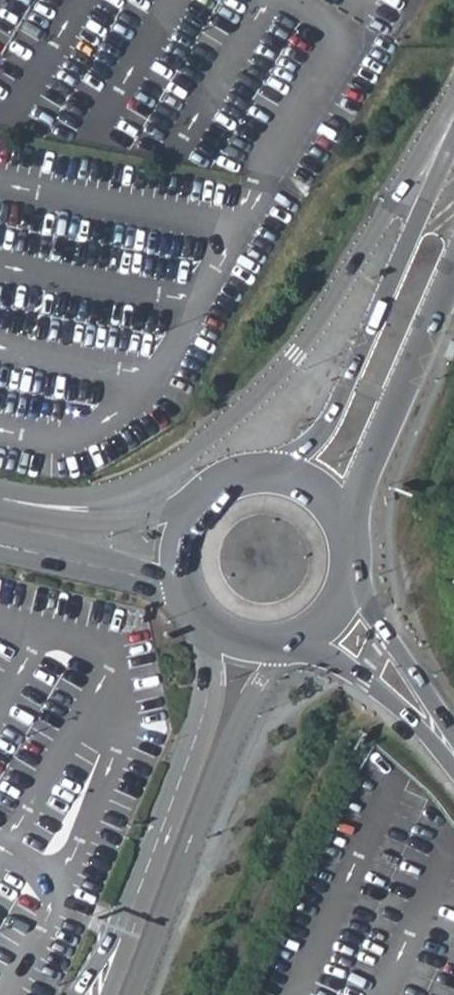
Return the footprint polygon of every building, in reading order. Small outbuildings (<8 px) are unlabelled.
[(452,340),(446,355),(453,359),(453,340),(452,340)]
